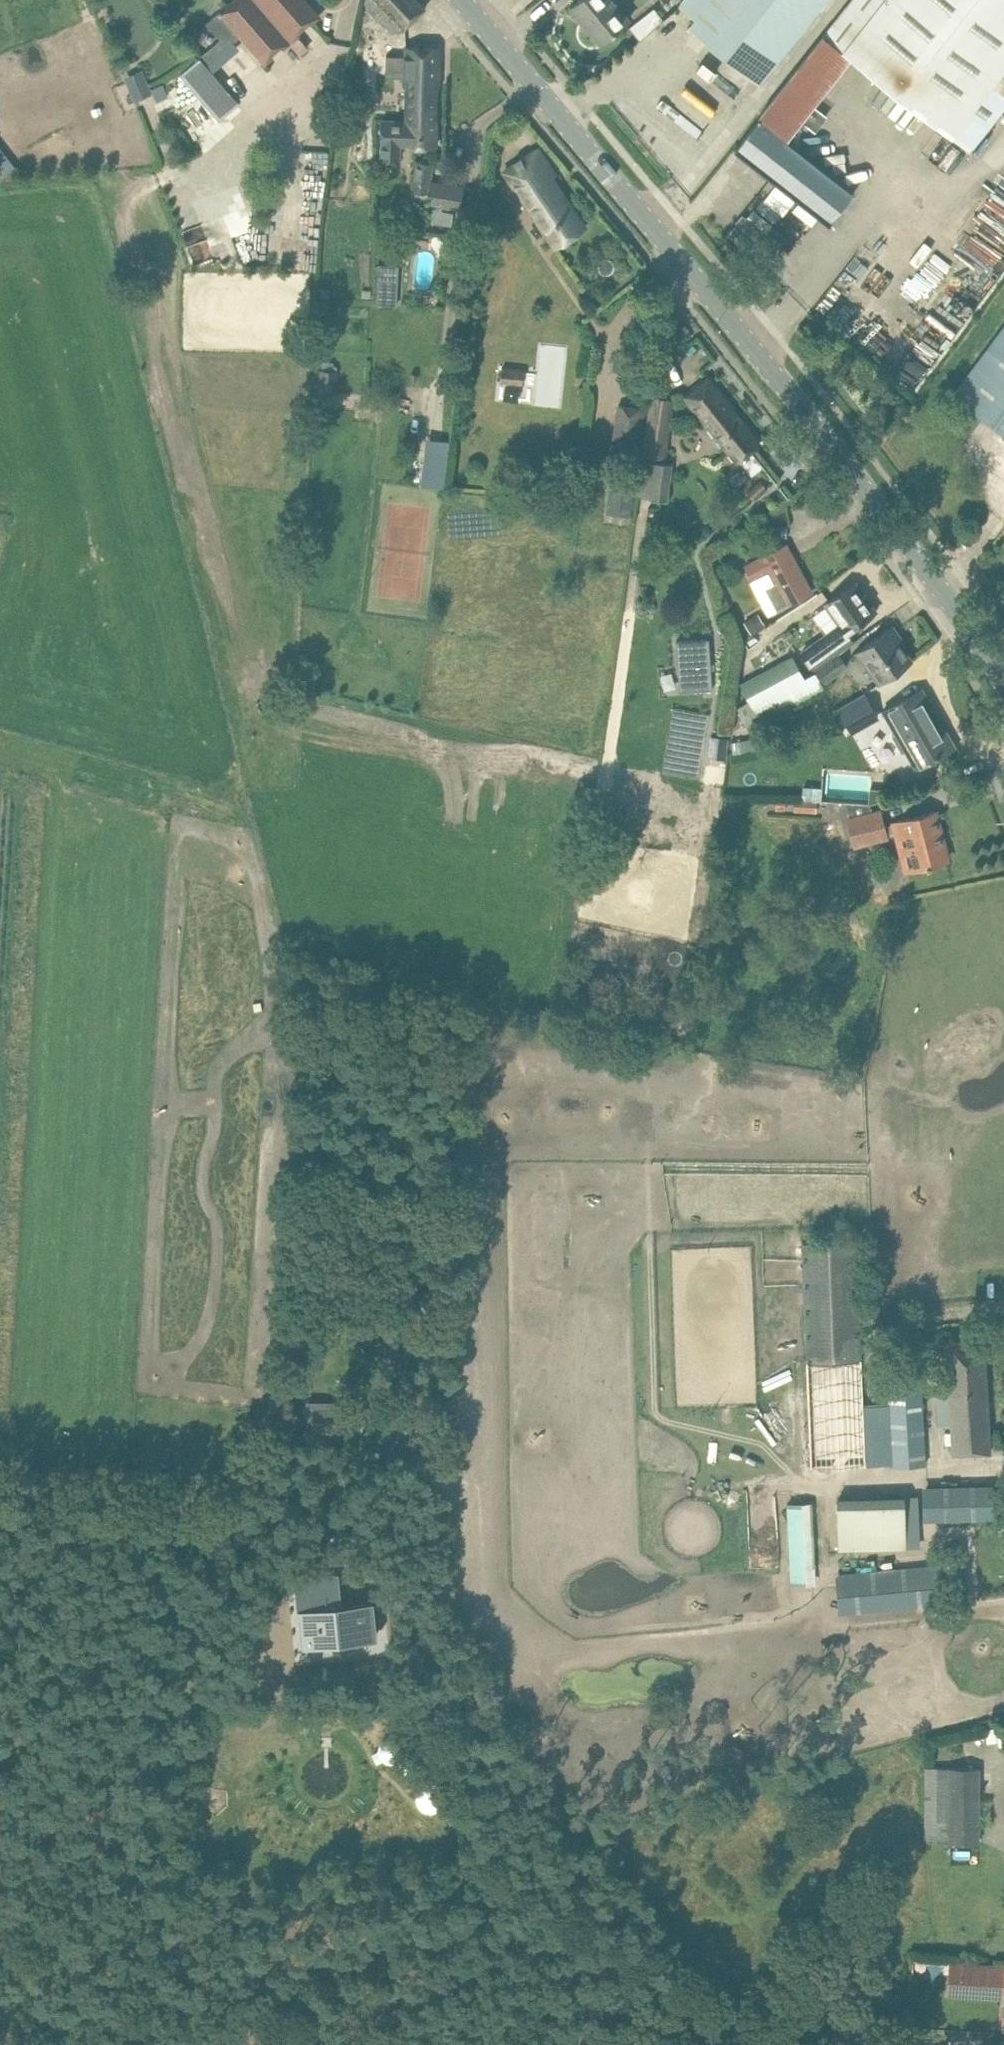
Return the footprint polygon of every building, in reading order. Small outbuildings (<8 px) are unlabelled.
[(290,41),(287,38),(254,0),(236,0),(231,4),(229,3),(205,24),(220,41),(188,68),(219,105),(232,94),(207,65),(240,36),(264,63),(271,58),(268,55),(279,45),(282,49),(288,43),(290,41)] [(287,38),(290,41),(288,43),(300,56),(307,49),(296,36),(319,15),(307,0),(254,0),(287,38)] [(371,36),(382,24),(392,34),(395,31),(398,34),(404,28),(405,29),(426,7),(418,0),(362,0),(364,2),(361,5),(367,11),(357,22),(371,36)] [(602,42),(629,19),(614,0),(578,0),(571,6),(602,42)] [(680,5),(696,18),(690,26),(760,82),(826,0),(684,0),(680,5)] [(825,34),(845,49),(851,54),(971,149),(1003,107),(1003,0),(852,0),(825,34)] [(640,16),(631,23),(640,35),(650,27),(640,16)] [(851,54),(845,49),(825,34),(758,118),(759,119),(736,149),(830,223),(855,192),(785,137),(851,54)] [(387,54),(386,76),(405,76),(404,85),(407,85),(407,88),(406,120),(406,121),(437,121),(437,86),(439,86),(440,47),(420,46),(408,46),(405,46),(405,55),(387,54)] [(151,94),(143,74),(128,81),(136,100),(151,94)] [(406,121),(406,120),(383,120),(382,158),(401,158),(402,145),(437,145),(437,121),(406,121)] [(0,140),(0,165),(10,176),(24,164),(2,138),(0,140)] [(552,177),(555,174),(538,148),(505,171),(556,247),(586,227),(552,177)] [(409,201),(411,201),(461,211),(464,185),(432,179),(436,161),(416,157),(414,168),(415,169),(411,187),(412,188),(409,201)] [(1003,430),(1003,326),(954,393),(1003,430)] [(500,381),(523,384),(524,368),(502,366),(500,381)] [(684,396),(737,461),(761,443),(708,377),(684,396)] [(642,454),(663,457),(673,399),(653,395),(642,454)] [(613,437),(641,441),(646,406),(618,402),(613,437)] [(608,460),(640,465),(643,448),(610,443),(608,460)] [(415,450),(410,477),(440,482),(445,455),(415,450)] [(637,494),(667,499),(673,462),(643,457),(637,494)] [(748,492),(755,499),(766,488),(759,481),(748,492)] [(633,514),(635,489),(611,487),(609,512),(633,514)] [(769,594),(778,610),(812,592),(786,544),(746,565),(753,578),(769,569),(780,589),(769,594)] [(856,581),(825,603),(840,624),(802,651),(815,669),(839,652),(854,641),(847,631),(877,610),(856,581)] [(752,631),(766,622),(759,610),(745,619),(752,631)] [(751,638),(759,656),(786,644),(778,626),(751,638)] [(912,659),(898,640),(901,638),(893,626),(857,651),(880,683),(912,659)] [(709,637),(676,640),(680,690),(713,688),(709,637)] [(848,665),(839,652),(815,669),(822,683),(848,665)] [(749,700),(738,706),(753,734),(764,727),(762,723),(825,688),(822,683),(815,669),(805,675),(793,653),(740,682),(749,700)] [(885,710),(897,731),(892,734),(902,751),(907,749),(917,767),(954,746),(953,745),(951,746),(920,692),(922,690),(922,689),(885,710)] [(839,710),(851,731),(876,715),(865,695),(839,710)] [(731,739),(733,752),(769,746),(767,734),(731,739)] [(711,735),(710,755),(728,756),(729,736),(711,735)] [(871,787),(869,803),(883,799),(884,788),(871,787)] [(869,803),(845,801),(849,815),(845,816),(853,847),(888,838),(888,835),(897,833),(906,869),(927,864),(928,866),(931,865),(930,863),(948,858),(936,811),(885,824),(880,806),(871,809),(869,803)] [(857,1239),(801,1241),(809,1462),(810,1465),(811,1465),(811,1477),(827,1476),(827,1464),(866,1463),(865,1439),(857,1239)] [(985,1347),(948,1349),(953,1454),(991,1452),(985,1347)] [(894,1375),(889,1375),(892,1464),(926,1462),(923,1373),(908,1374),(907,1367),(894,1368),(894,1375)] [(362,1427),(362,1407),(313,1406),(313,1426),(362,1427)] [(927,1488),(929,1521),(993,1517),(991,1485),(927,1488)] [(834,1497),(837,1549),(920,1544),(917,1494),(906,1495),(906,1493),(834,1497)] [(816,1579),(815,1500),(789,1500),(791,1579),(816,1579)] [(347,1545),(319,1547),(320,1564),(348,1561),(347,1545)] [(837,1573),(841,1614),(943,1603),(939,1562),(837,1573)] [(339,1572),(295,1576),(296,1583),(297,1583),(299,1598),(300,1606),(298,1606),(302,1641),(325,1638),(377,1633),(374,1598),(342,1602),(339,1572)] [(320,1667),(321,1652),(298,1651),(297,1666),(320,1667)] [(999,1749),(1003,1748),(1003,1724),(995,1725),(999,1749)] [(436,1758),(429,1761),(435,1771),(441,1768),(436,1758)] [(938,1767),(938,1841),(979,1840),(979,1767),(938,1767)] [(951,1963),(949,1992),(1002,1994),(1003,1980),(1003,1966),(951,1963)]
